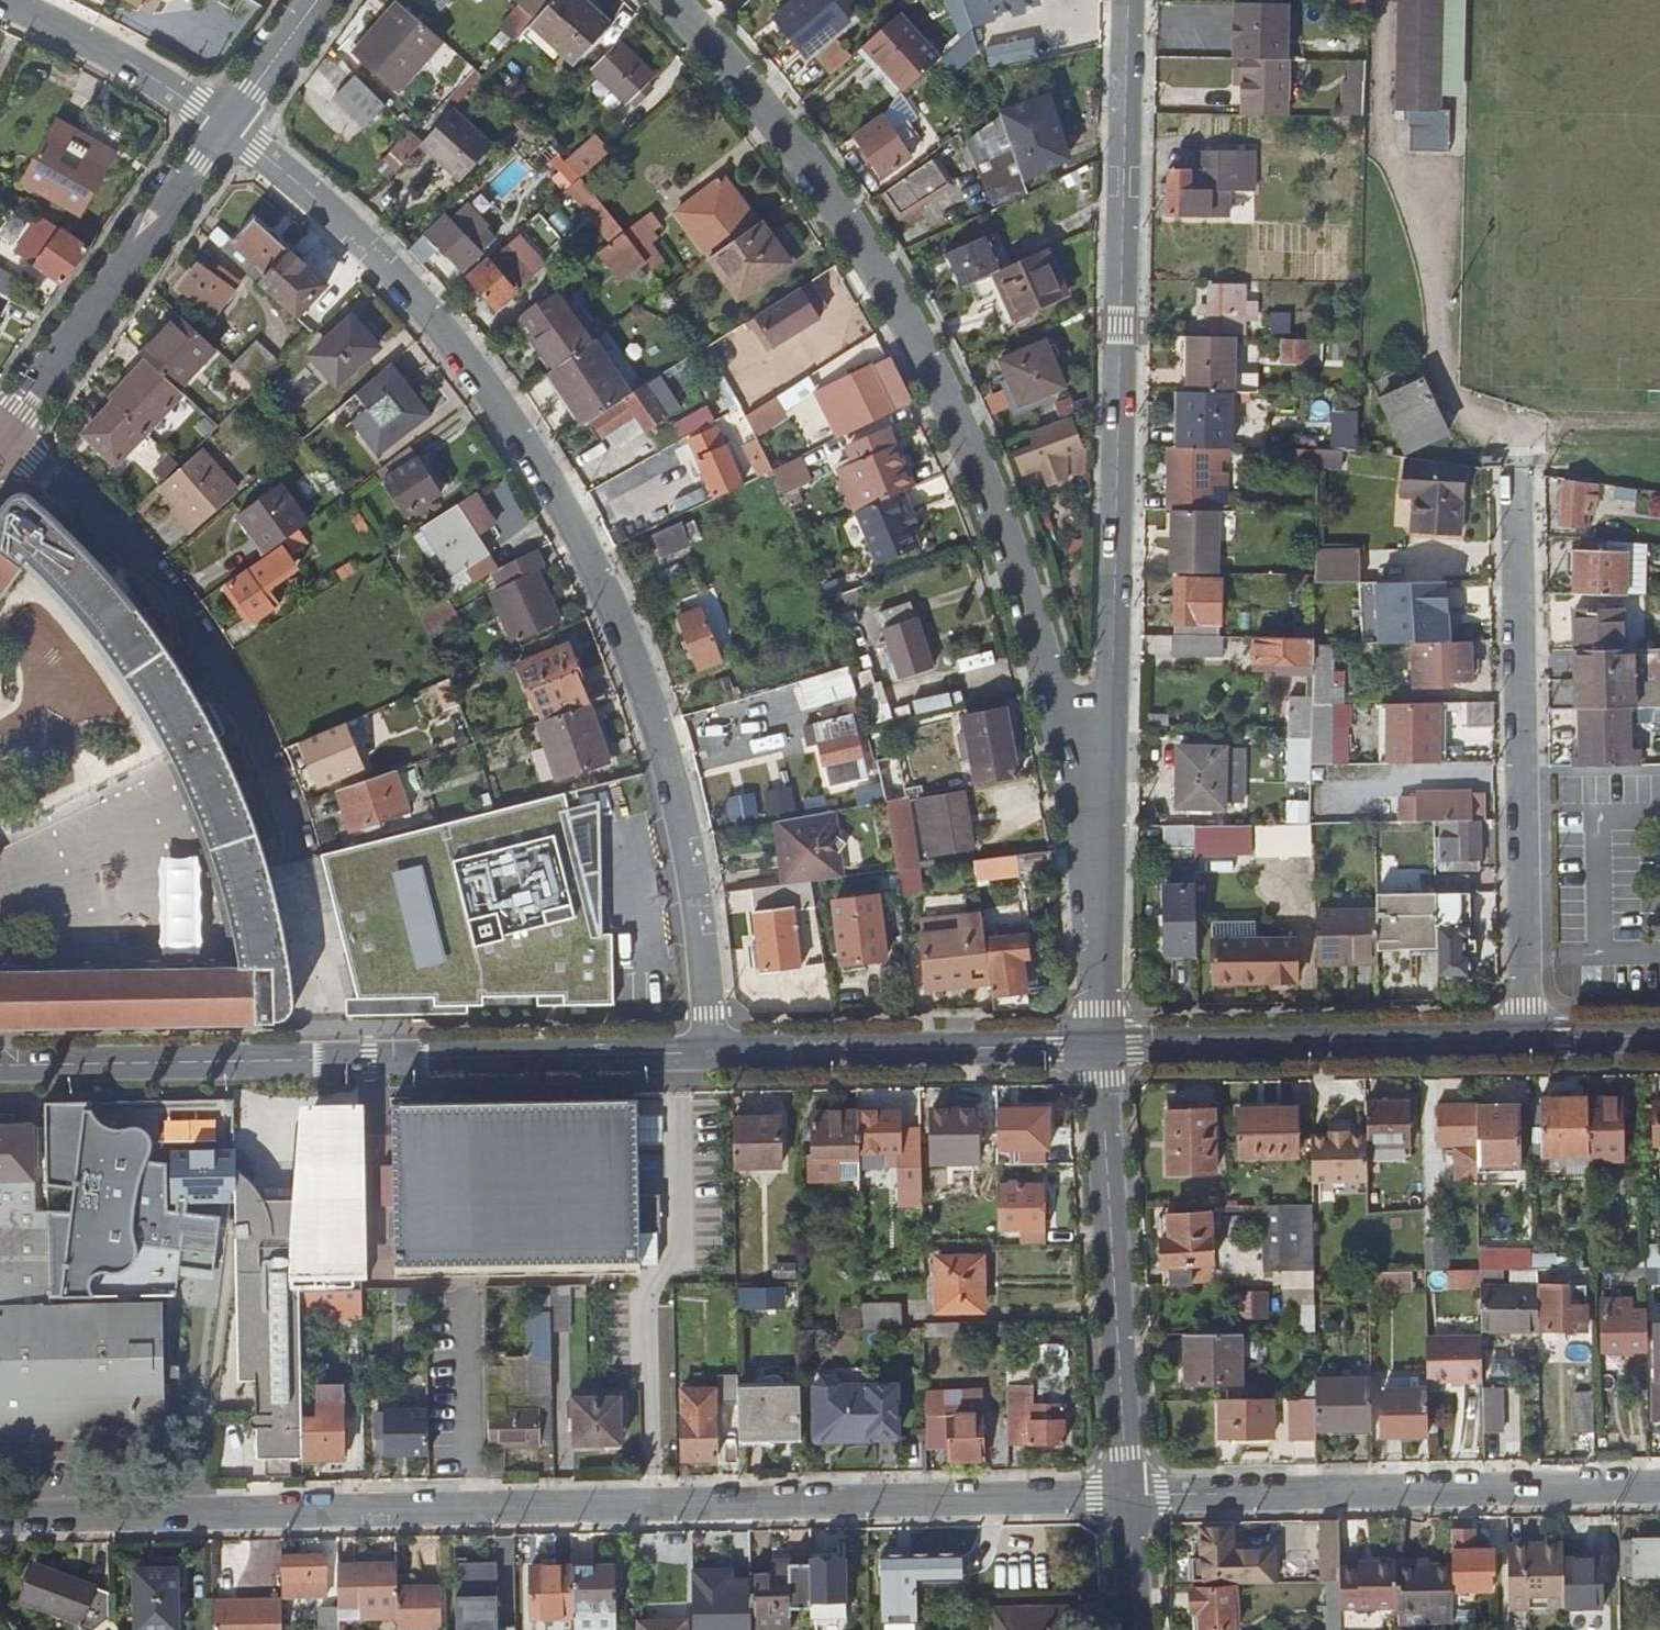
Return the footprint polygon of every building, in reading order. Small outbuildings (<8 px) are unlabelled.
[(146,9),(151,0),(127,0),(146,9)] [(433,14),(446,0),(418,0),(433,14)] [(535,21),(553,0),(512,0),(535,21)] [(535,21),(531,25),(523,34),(551,63),(561,54),(574,65),(609,27),(581,0),(553,0),(535,21)] [(774,16),(806,55),(831,34),(848,20),(832,0),(794,0),(775,15),(774,16)] [(994,10),(1031,0),(991,0),(994,10)] [(1449,0),(1406,0),(1404,92),(1418,92),(1418,111),(1447,111),(1449,0)] [(1289,5),(1234,4),(1234,27),(1236,27),(1236,38),(1233,37),(1233,60),(1243,60),(1287,62),(1289,5)] [(398,89),(441,40),(406,8),(381,35),(377,31),(358,54),(398,89)] [(516,42),(523,34),(531,25),(516,12),(501,27),(516,42)] [(888,60),(913,88),(942,59),(900,12),(865,43),(884,65),(888,60)] [(620,42),(592,69),(627,105),(655,76),(620,42)] [(835,69),(849,56),(840,44),(824,58),(835,69)] [(1287,62),(1243,60),(1242,73),(1234,73),(1233,83),(1242,83),(1241,99),(1240,116),(1287,117),(1288,100),(1288,62),(1287,62)] [(1365,92),(1366,64),(1357,63),(1356,93),(1365,92)] [(367,128),(388,107),(357,76),(335,97),(367,128)] [(1349,118),(1365,118),(1365,92),(1356,93),(1349,93),(1349,118)] [(1009,135),(1024,178),(1062,161),(1053,134),(1060,132),(1047,98),(1002,116),(1009,135)] [(424,144),(421,147),(460,183),(495,146),(455,110),(424,144)] [(52,137),(108,169),(124,143),(67,111),(52,137)] [(884,116),(855,138),(884,177),(913,155),(903,142),(907,139),(904,134),(899,137),(884,116)] [(1009,135),(1002,116),(969,140),(976,161),(1009,135)] [(389,182),(421,147),(424,144),(405,125),(398,131),(406,139),(384,163),(382,161),(375,168),(389,182)] [(1053,134),(1062,161),(1069,158),(1060,132),(1053,134)] [(1022,179),(1024,178),(1009,135),(976,161),(989,200),(992,207),(1027,192),(1022,179)] [(82,215),(108,169),(52,137),(25,184),(82,215)] [(566,163),(580,179),(611,152),(601,141),(582,159),(576,154),(566,163)] [(1242,193),(1243,171),(1208,170),(1208,151),(1199,151),(1198,170),(1171,169),(1169,215),(1213,216),(1213,193),(1232,193),(1242,193)] [(1208,170),(1243,171),(1257,171),(1257,152),(1208,151),(1208,170)] [(936,159),(889,192),(904,216),(923,203),(918,197),(947,176),(936,159)] [(610,246),(625,234),(603,207),(580,179),(566,191),(610,246)] [(731,244),(758,225),(725,179),(699,197),(699,198),(704,206),(696,212),(702,220),(710,214),(731,244)] [(471,189),(452,208),(456,212),(477,195),(471,189)] [(1213,193),(1213,216),(1232,217),(1232,193),(1213,193)] [(678,212),(710,259),(731,244),(710,214),(702,220),(696,212),(704,206),(699,198),(678,212)] [(650,213),(625,234),(639,253),(657,240),(651,234),(661,227),(650,213)] [(440,284),(449,294),(488,260),(481,251),(492,242),(483,232),(472,241),(451,217),(430,235),(459,266),(440,284)] [(36,267),(63,287),(89,250),(42,219),(31,243),(47,251),(36,267)] [(233,241),(225,252),(304,325),(312,316),(306,311),(329,287),(293,253),(255,219),(236,242),(233,241)] [(777,243),(762,222),(758,225),(731,244),(710,259),(738,300),(795,260),(782,240),(777,243)] [(639,253),(625,234),(610,246),(630,274),(646,262),(639,253)] [(961,286),(974,281),(997,271),(1002,269),(986,236),(947,254),(961,286)] [(507,248),(533,278),(540,272),(515,241),(507,248)] [(24,258),(36,267),(47,251),(31,243),(24,258)] [(512,296),(533,278),(507,248),(473,279),(499,308),(506,302),(509,307),(517,301),(512,296)] [(1070,294),(1050,248),(1002,269),(997,271),(1018,319),(1070,294)] [(0,271),(10,257),(0,251),(0,271)] [(198,263),(181,289),(216,314),(240,281),(220,267),(214,275),(198,263)] [(997,271),(974,281),(985,307),(998,301),(1013,336),(1024,332),(1018,319),(997,271)] [(771,306),(754,317),(773,348),(819,318),(812,306),(821,300),(809,282),(802,287),(771,306)] [(1212,320),(1212,334),(1242,335),(1243,320),(1257,321),(1257,304),(1243,303),(1244,285),(1213,285),(1213,304),(1200,304),(1200,319),(1212,320)] [(534,336),(556,368),(595,341),(557,288),(523,314),(537,334),(534,336)] [(5,311),(13,297),(0,289),(0,308),(5,311)] [(181,316),(143,357),(148,361),(181,392),(218,351),(181,316)] [(316,357),(347,392),(375,368),(363,355),(375,344),(356,320),(316,357)] [(1272,323),(1271,332),(1291,332),(1292,323),(1272,323)] [(1187,336),(1186,391),(1231,392),(1235,393),(1236,337),(1187,336)] [(585,424),(633,394),(597,339),(595,341),(556,368),(572,392),(567,396),(585,424)] [(233,365),(257,388),(278,364),(255,342),(233,365)] [(1002,360),(1020,406),(1065,388),(1047,343),(1002,360)] [(1321,344),(1284,343),(1283,362),(1308,362),(1308,360),(1321,360),(1321,344)] [(828,410),(841,437),(912,402),(889,359),(876,365),(875,363),(833,384),(842,403),(828,410)] [(184,395),(181,392),(148,361),(112,401),(114,404),(84,435),(117,466),(184,395)] [(368,409),(353,421),(380,456),(432,416),(393,366),(357,394),(368,409)] [(1405,454),(1449,434),(1424,380),(1380,400),(1405,454)] [(653,381),(633,394),(594,422),(605,439),(636,417),(647,432),(668,419),(650,392),(657,387),(653,381)] [(1180,447),(1229,448),(1231,392),(1186,391),(1181,391),(1180,447)] [(253,398),(263,408),(268,403),(259,392),(253,398)] [(1358,415),(1359,395),(1351,395),(1350,415),(1358,415)] [(775,399),(745,418),(753,432),(784,413),(775,399)] [(1063,419),(1029,432),(1034,447),(1015,454),(1022,476),(1041,469),(1048,488),(1067,481),(1069,455),(1083,449),(1070,417),(1063,419)] [(681,429),(687,438),(696,433),(690,423),(681,429)] [(688,441),(716,498),(744,484),(736,470),(740,469),(728,445),(726,446),(718,428),(688,441)] [(872,505),(899,493),(914,487),(896,446),(888,428),(850,445),(855,457),(838,464),(858,510),(872,505)] [(758,477),(772,471),(757,440),(744,446),(758,477)] [(414,447),(381,472),(408,516),(416,510),(419,516),(434,506),(431,500),(442,494),(414,447)] [(1171,510),(1216,511),(1223,511),(1223,495),(1199,494),(1191,493),(1192,461),(1200,460),(1228,461),(1229,448),(1180,447),(1168,447),(1168,471),(1161,472),(1162,478),(1167,479),(1167,495),(1169,495),(1168,510),(1171,510)] [(1316,450),(1287,449),(1287,457),(1298,457),(1298,460),(1316,461),(1316,450)] [(181,520),(194,534),(241,491),(207,450),(165,489),(187,514),(181,520)] [(1341,450),(1316,450),(1316,461),(1316,463),(1341,463),(1341,450)] [(809,481),(800,457),(772,471),(782,492),(809,481)] [(1191,493),(1199,494),(1200,460),(1192,461),(1191,493)] [(1463,468),(1406,460),(1400,498),(1415,500),(1411,536),(1456,542),(1459,507),(1453,507),(1456,489),(1461,489),(1463,468)] [(1593,515),(1598,487),(1566,483),(1559,527),(1586,532),(1587,514),(1593,515)] [(287,541),(313,523),(283,485),(242,516),(270,554),(287,541)] [(1641,493),(1614,489),(1612,499),(1640,503),(1641,493)] [(858,510),(854,512),(878,565),(922,547),(899,493),(872,505),(858,510)] [(274,1023),(274,1020),(279,1020),(284,1019),(289,1015),(292,1012),(294,1007),(294,1002),(291,972),(286,942),(279,907),(272,875),(262,843),(249,805),(241,785),(230,759),(220,739),(211,722),(206,711),(194,691),(183,672),(166,647),(152,626),(134,603),(114,579),(95,558),(57,520),(35,501),(28,495),(21,494),(17,495),(12,497),(9,499),(5,503),(0,510),(0,601),(28,562),(44,576),(76,610),(102,643),(125,672),(149,709),(169,745),(176,758),(193,793),(206,824),(217,857),(226,884),(236,923),(245,968),(0,973),(0,1028),(274,1023)] [(481,495),(460,509),(426,530),(455,579),(451,582),(460,596),(500,575),(479,540),(501,526),(481,495)] [(1170,572),(1213,574),(1216,511),(1171,510),(1170,572)] [(688,542),(681,523),(655,535),(663,553),(688,542)] [(300,533),(286,543),(293,553),(308,543),(300,533)] [(1317,545),(1317,580),(1363,580),(1362,545),(1317,545)] [(284,550),(225,590),(239,611),(245,607),(257,623),(279,608),(268,591),(277,586),(274,581),(295,566),(284,550)] [(1578,552),(1575,596),(1626,598),(1628,555),(1578,552)] [(540,553),(509,570),(516,586),(498,594),(517,634),(557,617),(539,575),(548,571),(540,553)] [(1176,580),(1175,636),(1219,637),(1221,582),(1176,580)] [(1412,644),(1446,643),(1445,583),(1376,584),(1377,644),(1412,644)] [(856,588),(841,594),(846,607),(860,601),(856,588)] [(411,596),(422,616),(431,611),(421,592),(411,596)] [(718,634),(708,609),(703,610),(700,604),(693,607),(694,612),(681,618),(701,668),(721,660),(712,636),(718,634)] [(879,616),(883,630),(917,618),(912,605),(879,616)] [(1574,653),(1577,653),(1624,653),(1624,613),(1607,614),(1607,606),(1586,606),(1585,613),(1575,613),(1574,653)] [(431,611),(422,616),(428,628),(442,620),(436,608),(431,611)] [(917,618),(883,630),(900,679),(933,668),(917,618)] [(1221,658),(1222,637),(1219,637),(1175,636),(1152,635),(1150,654),(1221,658)] [(1312,664),(1312,646),(1312,639),(1254,637),(1254,657),(1268,657),(1269,663),(1312,664)] [(518,663),(536,710),(587,690),(568,643),(518,663)] [(1446,643),(1412,644),(1413,688),(1452,686),(1452,681),(1469,680),(1470,667),(1470,659),(1471,643),(1446,643)] [(1332,646),(1312,646),(1312,664),(1311,700),(1311,706),(1323,706),(1341,705),(1342,687),(1332,687),(1332,646)] [(1631,653),(1633,710),(1659,709),(1659,652),(1631,653)] [(1582,711),(1628,710),(1633,710),(1631,653),(1624,653),(1577,653),(1578,711),(1582,711)] [(797,679),(804,708),(859,694),(852,665),(797,679)] [(1287,733),(1310,734),(1310,726),(1311,706),(1311,700),(1287,700),(1286,733),(1287,733)] [(1493,728),(1493,703),(1468,704),(1467,728),(1493,728)] [(589,704),(538,722),(557,779),(608,762),(589,704)] [(1386,764),(1436,763),(1436,704),(1385,705),(1386,764)] [(1444,704),(1436,704),(1436,763),(1445,763),(1444,704)] [(1323,706),(1311,706),(1310,726),(1318,720),(1324,720),(1323,706)] [(1583,767),(1628,767),(1628,710),(1582,711),(1583,767)] [(960,722),(975,785),(1018,777),(1002,718),(995,720),(994,712),(960,722)] [(817,741),(822,763),(860,755),(851,714),(825,720),(829,738),(817,741)] [(813,723),(817,741),(829,738),(825,720),(813,723)] [(345,723),(302,741),(321,787),(364,768),(345,723)] [(1309,767),(1309,765),(1310,734),(1287,733),(1287,767),(1309,767)] [(1177,748),(1176,808),(1243,810),(1246,749),(1177,748)] [(860,755),(822,763),(827,786),(865,778),(860,755)] [(885,801),(897,799),(905,798),(897,762),(877,765),(881,782),(885,801)] [(1287,781),(1309,782),(1309,767),(1287,767),(1287,781)] [(396,770),(336,791),(350,830),(409,811),(396,770)] [(864,805),(885,801),(881,782),(861,786),(864,805)] [(955,795),(954,789),(916,796),(917,802),(955,795)] [(1416,824),(1433,823),(1471,822),(1470,793),(1415,795),(1416,824)] [(731,816),(757,816),(757,794),(731,794),(731,816)] [(569,814),(564,795),(324,855),(359,1002),(348,1002),(348,1020),(469,1017),(469,1010),(484,1010),(484,1005),(539,1004),(539,1009),(614,1006),(613,935),(603,935),(601,806),(569,814)] [(965,850),(955,795),(917,802),(924,840),(940,837),(943,853),(965,850)] [(901,823),(897,799),(885,801),(889,825),(901,823)] [(1297,825),(1308,825),(1309,805),(1297,805),(1297,825)] [(831,829),(829,811),(827,812),(781,820),(784,838),(789,840),(787,845),(789,858),(791,863),(787,865),(789,884),(810,881),(836,878),(837,878),(835,860),(846,845),(831,829)] [(889,825),(891,838),(903,837),(901,823),(889,825)] [(1438,826),(1439,863),(1448,863),(1449,871),(1479,871),(1477,825),(1438,826)] [(1253,853),(1252,826),(1208,827),(1209,854),(1253,853)] [(1195,827),(1168,827),(1169,848),(1195,849),(1195,827)] [(1195,854),(1209,854),(1208,827),(1195,827),(1195,849),(1195,854)] [(893,851),(897,870),(910,868),(909,862),(906,849),(893,851)] [(1053,874),(1050,851),(974,860),(975,873),(1019,867),(1020,878),(1053,874)] [(920,867),(926,866),(925,860),(909,862),(910,868),(920,867)] [(897,870),(900,900),(924,897),(920,867),(910,868),(897,870)] [(1434,880),(1434,892),(1434,894),(1466,893),(1465,878),(1434,880)] [(791,911),(814,907),(810,881),(789,884),(787,884),(752,888),(756,948),(752,948),(752,975),(799,970),(791,911)] [(1166,954),(1196,953),(1195,886),(1164,887),(1166,954)] [(1374,891),(1374,910),(1375,952),(1434,952),(1434,923),(1434,916),(1434,894),(1434,892),(1374,891)] [(1434,923),(1434,952),(1434,981),(1470,981),(1469,893),(1466,893),(1434,894),(1434,916),(1434,923)] [(832,900),(838,971),(862,968),(862,961),(882,957),(875,895),(832,900)] [(980,905),(981,913),(983,930),(994,928),(990,904),(980,905)] [(1315,910),(1315,939),(1315,962),(1337,963),(1337,957),(1375,957),(1375,952),(1374,910),(1315,910)] [(966,988),(990,985),(985,942),(983,930),(981,913),(959,917),(960,929),(920,934),(926,982),(965,978),(966,988)] [(990,985),(993,1008),(1029,1008),(1022,960),(1028,960),(1026,937),(985,942),(990,985)] [(1236,940),(1236,983),(1296,981),(1295,939),(1236,940)] [(1214,984),(1236,983),(1236,940),(1213,941),(1214,984)] [(1621,1098),(1587,1099),(1588,1155),(1588,1162),(1623,1162),(1621,1098)] [(1588,1155),(1587,1099),(1540,1101),(1541,1105),(1542,1156),(1588,1155)] [(92,1102),(44,1103),(47,1187),(72,1188),(69,1211),(48,1209),(50,1297),(176,1296),(179,1270),(214,1274),(221,1218),(192,1213),(192,1202),(172,1202),(171,1154),(218,1153),(218,1139),(151,1140),(150,1135),(148,1130),(142,1125),(136,1123),(130,1124),(119,1126),(111,1125),(99,1118),(95,1114),(92,1108),(92,1102)] [(391,1105),(394,1276),(638,1273),(638,1268),(637,1238),(654,1237),(660,1236),(659,1199),(638,1200),(636,1115),(635,1102),(391,1105)] [(1365,1136),(1365,1148),(1410,1147),(1409,1103),(1364,1104),(1365,1136)] [(1541,1105),(1532,1106),(1533,1157),(1542,1156),(1541,1105)] [(1532,1106),(1476,1107),(1477,1173),(1521,1171),(1520,1161),(1533,1160),(1533,1157),(1532,1106)] [(1477,1173),(1476,1107),(1437,1107),(1437,1147),(1455,1147),(1455,1181),(1477,1180),(1477,1173)] [(932,1110),(932,1143),(978,1142),(978,1109),(932,1110)] [(996,1110),(998,1150),(1048,1151),(1048,1111),(996,1110)] [(1237,1112),(1239,1158),(1300,1157),(1298,1110),(1237,1112)] [(807,1182),(859,1181),(859,1169),(858,1111),(811,1112),(812,1157),(807,1158),(807,1182)] [(921,1172),(921,1137),(899,1136),(898,1111),(858,1111),(859,1169),(884,1169),(884,1155),(899,1154),(899,1172),(921,1172)] [(1166,1114),(1168,1175),(1216,1173),(1215,1112),(1166,1114)] [(733,1119),(734,1169),(780,1168),(779,1119),(733,1119)] [(162,1430),(160,1307),(50,1309),(50,1297),(48,1209),(48,1199),(34,1200),(33,1125),(0,1125),(0,1434),(162,1430)] [(300,1322),(300,1291),(323,1291),(347,1291),(362,1290),(359,1125),(304,1126),(306,1218),(270,1220),(266,1209),(258,1196),(251,1186),(241,1176),(233,1172),(233,1152),(218,1153),(171,1154),(172,1202),(192,1202),(234,1201),(234,1212),(235,1307),(241,1306),(241,1340),(241,1357),(245,1364),(251,1369),(256,1371),(258,1375),(261,1382),(261,1402),(254,1403),(256,1416),(249,1418),(248,1421),(249,1424),(251,1426),(255,1429),(268,1429),(269,1435),(261,1435),(261,1459),(261,1484),(292,1483),(291,1458),(302,1458),(300,1322)] [(1328,1137),(1310,1137),(1311,1184),(1366,1183),(1365,1148),(1365,1136),(1348,1137),(1348,1132),(1327,1133),(1328,1137)] [(998,1186),(999,1231),(1020,1230),(1044,1229),(1043,1185),(998,1186)] [(234,1201),(192,1202),(192,1213),(234,1212),(234,1201)] [(1262,1278),(1313,1279),(1312,1218),(1296,1218),(1296,1206),(1261,1207),(1262,1278)] [(1312,1218),(1312,1206),(1296,1206),(1296,1218),(1312,1218)] [(1213,1264),(1210,1215),(1169,1218),(1170,1240),(1160,1241),(1162,1269),(1170,1268),(1172,1286),(1191,1285),(1191,1266),(1213,1264)] [(1159,1219),(1160,1241),(1170,1240),(1169,1218),(1159,1219)] [(1020,1230),(1022,1245),(1049,1245),(1047,1230),(1044,1229),(1020,1230)] [(637,1238),(638,1268),(654,1267),(654,1237),(637,1238)] [(1424,1247),(1424,1272),(1439,1271),(1439,1246),(1424,1247)] [(1488,1253),(1489,1270),(1529,1270),(1530,1248),(1499,1247),(1500,1252),(1488,1253)] [(1535,1256),(1535,1270),(1555,1269),(1555,1257),(1555,1256),(1535,1256)] [(936,1260),(938,1310),(982,1310),(981,1258),(936,1260)] [(777,1266),(776,1276),(794,1277),(795,1265),(777,1266)] [(1162,1269),(1164,1287),(1172,1286),(1170,1268),(1162,1269)] [(1645,1268),(1645,1281),(1659,1280),(1659,1268),(1645,1268)] [(1479,1270),(1448,1271),(1449,1286),(1479,1286),(1479,1270)] [(1368,1273),(1368,1284),(1368,1290),(1387,1289),(1387,1273),(1368,1273)] [(1479,1289),(1480,1333),(1586,1330),(1585,1308),(1582,1308),(1582,1296),(1579,1291),(1566,1291),(1566,1285),(1538,1285),(1537,1288),(1479,1289)] [(568,1286),(548,1287),(549,1330),(569,1329),(568,1286)] [(424,1289),(375,1290),(376,1301),(396,1301),(395,1303),(424,1303),(424,1289)] [(362,1290),(347,1291),(323,1291),(300,1291),(300,1322),(347,1321),(362,1321),(362,1290)] [(745,1290),(744,1307),(780,1306),(779,1290),(745,1290)] [(1605,1353),(1647,1353),(1646,1302),(1604,1304),(1605,1353)] [(254,1383),(254,1403),(261,1402),(261,1382),(258,1375),(256,1371),(251,1369),(245,1364),(241,1357),(241,1340),(241,1306),(235,1307),(238,1381),(251,1381),(254,1383)] [(862,1307),(862,1330),(904,1329),(904,1306),(862,1306),(862,1307)] [(841,1308),(840,1330),(862,1330),(862,1307),(841,1308)] [(1241,1384),(1240,1335),(1191,1336),(1193,1363),(1187,1363),(1188,1384),(1241,1384)] [(1481,1384),(1480,1338),(1425,1339),(1425,1383),(1461,1383),(1461,1384),(1481,1384)] [(547,1399),(550,1398),(549,1350),(492,1351),(492,1396),(506,1395),(507,1399),(547,1399)] [(1315,1375),(1316,1400),(1316,1429),(1370,1429),(1369,1373),(1315,1375)] [(739,1387),(739,1377),(722,1378),(722,1405),(740,1406),(739,1387)] [(813,1386),(814,1438),(823,1437),(822,1441),(870,1440),(870,1436),(897,1435),(897,1386),(844,1387),(836,1378),(820,1379),(813,1386)] [(1426,1436),(1425,1394),(1416,1395),(1417,1388),(1417,1381),(1411,1379),(1410,1394),(1381,1395),(1382,1436),(1426,1436)] [(304,1419),(305,1458),(342,1457),(342,1385),(317,1385),(317,1419),(304,1419)] [(739,1387),(740,1406),(740,1427),(764,1427),(764,1431),(764,1433),(767,1435),(771,1436),(777,1434),(778,1430),(778,1426),(801,1426),(800,1387),(739,1387)] [(1004,1387),(1005,1401),(1030,1399),(1029,1387),(1004,1387)] [(1481,1388),(1482,1436),(1502,1435),(1502,1387),(1481,1388)] [(682,1390),(683,1452),(718,1450),(717,1390),(682,1390)] [(925,1393),(926,1445),(952,1445),(952,1461),(985,1460),(984,1393),(925,1393)] [(572,1398),(574,1445),(621,1444),(618,1397),(572,1398)] [(488,1400),(488,1447),(534,1446),(532,1411),(500,1411),(499,1399),(488,1400)] [(507,1399),(499,1399),(500,1411),(532,1411),(534,1446),(548,1446),(547,1399),(507,1399)] [(1316,1400),(1290,1401),(1291,1441),(1316,1440),(1316,1429),(1316,1400)] [(1272,1401),(1219,1402),(1220,1441),(1272,1440),(1272,1401)] [(1005,1407),(1006,1445),(1063,1444),(1061,1405),(1005,1407)] [(1578,1433),(1594,1434),(1594,1405),(1577,1406),(1578,1433)] [(384,1455),(426,1454),(426,1411),(382,1412),(384,1430),(377,1430),(377,1438),(384,1438),(384,1455)] [(256,1459),(261,1459),(261,1435),(269,1435),(268,1429),(255,1429),(256,1459)] [(1339,1571),(1338,1521),(1320,1522),(1322,1583),(1325,1583),(1339,1583),(1339,1571)] [(1234,1585),(1276,1584),(1276,1550),(1233,1551),(1232,1530),(1201,1531),(1201,1545),(1202,1560),(1192,1559),(1193,1581),(1233,1581),(1234,1585)] [(1450,1533),(1450,1567),(1451,1575),(1467,1575),(1467,1589),(1488,1589),(1488,1574),(1494,1574),(1492,1552),(1486,1552),(1473,1553),(1473,1547),(1473,1533),(1450,1533)] [(1618,1545),(1618,1579),(1659,1577),(1659,1544),(1618,1545)] [(1191,1545),(1192,1559),(1202,1560),(1201,1545),(1191,1545)] [(1506,1546),(1508,1609),(1563,1608),(1563,1597),(1562,1560),(1562,1556),(1562,1545),(1536,1545),(1506,1546)] [(328,1554),(282,1555),(283,1582),(283,1584),(314,1584),(315,1597),(328,1598),(328,1554)] [(884,1556),(884,1607),(913,1606),(913,1582),(963,1581),(961,1554),(884,1556)] [(1562,1560),(1563,1597),(1563,1608),(1563,1609),(1605,1608),(1602,1561),(1562,1560)] [(496,1561),(466,1562),(455,1562),(457,1629),(459,1629),(459,1609),(474,1609),(474,1629),(498,1629),(496,1561)] [(810,1610),(810,1620),(829,1620),(829,1603),(847,1601),(845,1561),(809,1561),(809,1566),(810,1610)] [(810,1610),(809,1566),(789,1567),(789,1562),(772,1563),(770,1577),(751,1576),(752,1619),(789,1618),(789,1610),(810,1610)] [(338,1565),(339,1609),(339,1624),(362,1625),(362,1617),(363,1607),(395,1607),(394,1564),(338,1565)] [(1339,1571),(1339,1583),(1340,1610),(1396,1609),(1395,1564),(1358,1566),(1358,1570),(1339,1571)] [(1418,1564),(1395,1564),(1396,1609),(1396,1627),(1427,1626),(1427,1616),(1452,1615),(1451,1575),(1450,1567),(1417,1568),(1418,1564)] [(573,1566),(574,1611),(574,1618),(574,1629),(615,1629),(615,1611),(616,1611),(616,1565),(573,1566)] [(574,1611),(573,1566),(530,1567),(531,1619),(574,1618),(574,1611)] [(735,1566),(694,1566),(695,1629),(751,1629),(751,1577),(735,1577),(735,1566)] [(108,1598),(108,1592),(31,1567),(18,1603),(79,1622),(78,1629),(82,1629),(91,1629),(107,1617),(108,1598)] [(177,1597),(176,1568),(134,1569),(135,1598),(177,1597)] [(1340,1610),(1339,1583),(1325,1583),(1326,1621),(1340,1620),(1340,1610)] [(1201,1629),(1228,1629),(1235,1629),(1233,1588),(1192,1590),(1194,1619),(1200,1619),(1201,1629)] [(397,1590),(398,1628),(442,1628),(441,1589),(397,1590)] [(135,1598),(135,1629),(177,1629),(177,1597),(135,1598)] [(214,1601),(214,1629),(283,1629),(283,1599),(236,1600),(230,1600),(214,1601)] [(363,1607),(362,1617),(395,1617),(395,1607),(363,1607)] [(994,1629),(1064,1629),(1063,1608),(994,1611),(994,1629)] [(339,1624),(339,1609),(321,1611),(321,1629),(339,1629),(339,1624)] [(474,1609),(459,1609),(459,1629),(474,1629),(474,1609)] [(1340,1620),(1326,1621),(1326,1629),(1340,1629),(1340,1620)] [(640,1629),(688,1629),(688,1621),(640,1622),(640,1629)]
